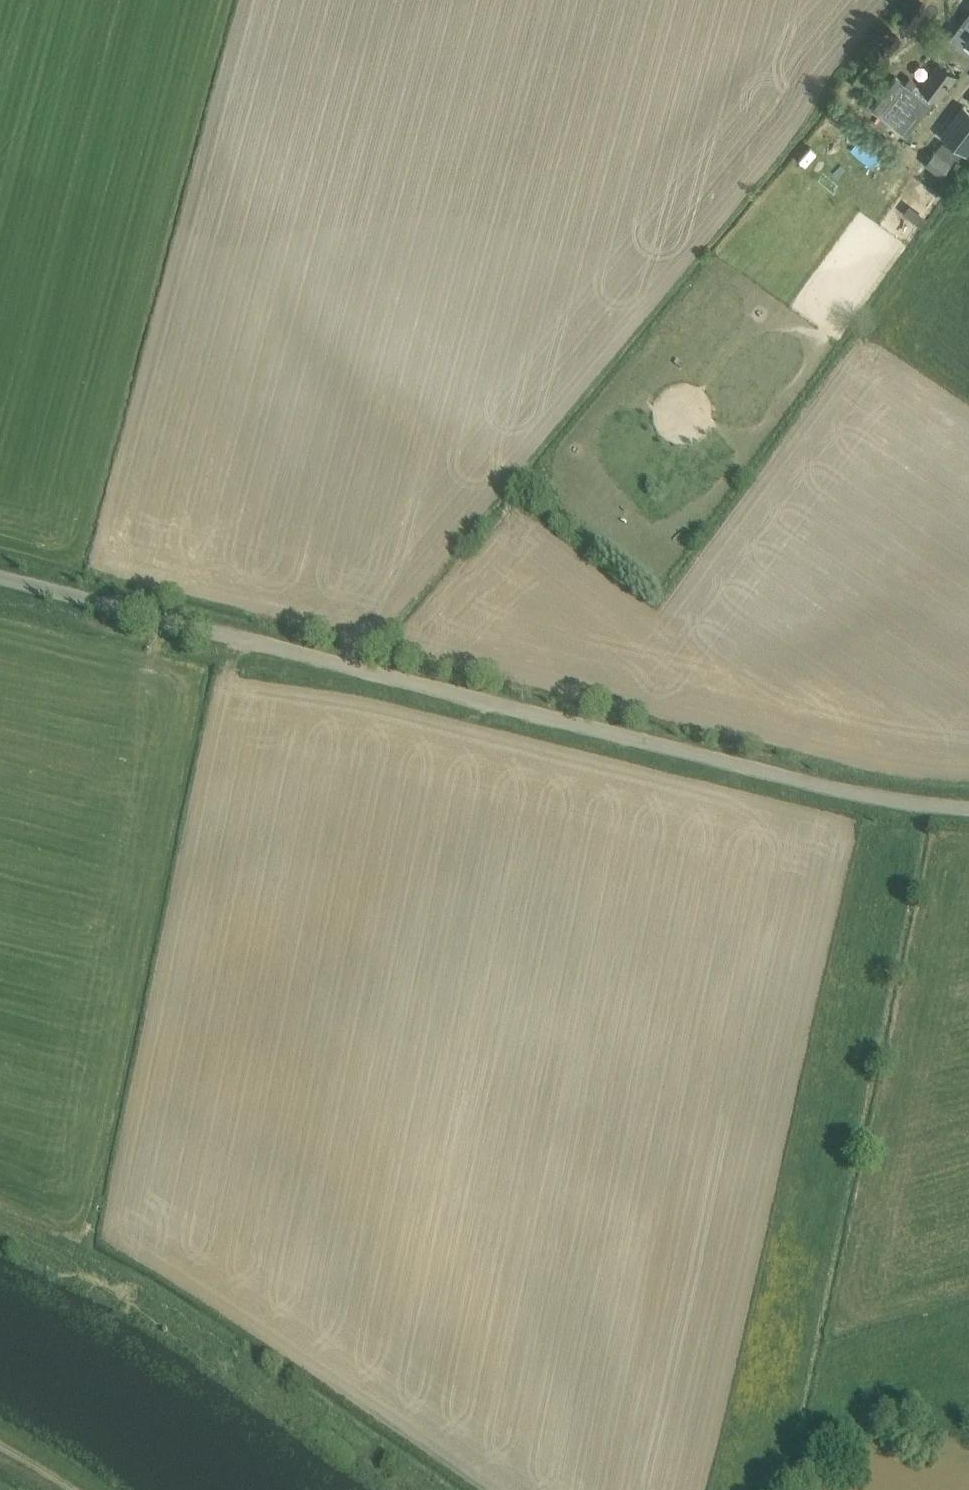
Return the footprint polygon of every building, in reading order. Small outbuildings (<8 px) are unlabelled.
[(939,62),(920,87),(937,99),(955,75),(939,62)] [(961,150),(966,153),(968,149),(968,109),(964,105),(942,135),(961,150)] [(942,176),(959,157),(942,141),(925,160),(942,176)]
